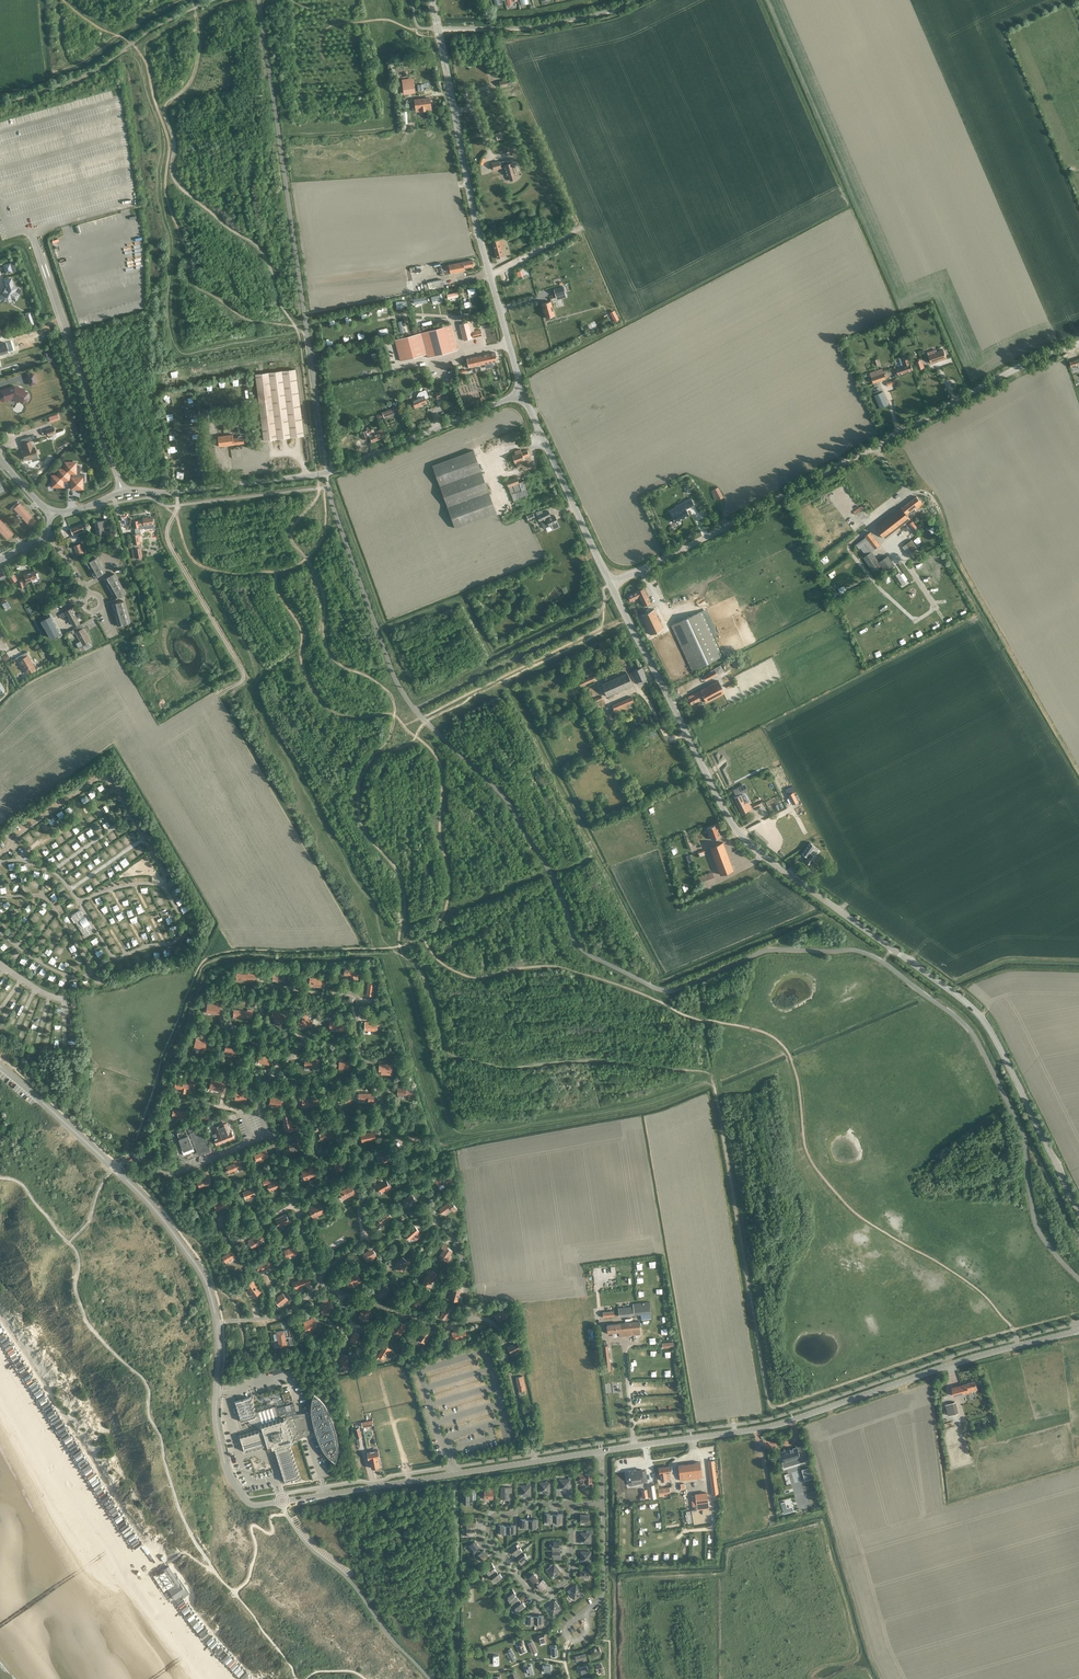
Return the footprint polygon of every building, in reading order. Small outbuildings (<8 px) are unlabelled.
[(494,74),(488,73),(488,76),(490,87),(518,83),(517,80),(501,77),(494,74)] [(402,79),(404,94),(416,92),(414,77),(402,79)] [(430,98),(415,100),(417,108),(421,108),(421,110),(427,109),(427,107),(431,106),(430,98)] [(509,159),(505,160),(499,162),(499,161),(492,163),(493,170),(501,167),(500,166),(504,165),(506,175),(509,175),(510,180),(515,179),(513,173),(516,173),(513,162),(510,163),(509,159)] [(502,256),(500,249),(504,248),(502,239),(492,242),(496,258),(502,256)] [(474,266),(473,259),(439,266),(440,275),(465,270),(464,268),(474,266)] [(3,265),(5,273),(15,270),(13,262),(3,265)] [(8,302),(11,297),(15,300),(18,294),(14,291),(16,287),(11,285),(12,283),(11,279),(9,278),(6,279),(5,281),(5,285),(7,286),(6,288),(5,288),(2,292),(4,293),(2,295),(1,294),(0,294),(0,301),(2,301),(3,299),(8,302)] [(427,282),(429,289),(444,285),(442,279),(427,282)] [(565,293),(563,286),(554,289),(556,296),(565,293)] [(550,301),(541,303),(545,318),(554,315),(550,301)] [(482,336),(480,329),(474,330),(473,323),(474,323),(473,320),(468,321),(468,322),(460,324),(464,340),(482,336)] [(400,361),(427,354),(428,357),(457,349),(450,324),(395,339),(400,361)] [(928,353),(932,364),(947,359),(944,350),(937,353),(936,350),(928,353)] [(495,352),(467,358),(469,367),(497,361),(495,352)] [(896,375),(913,369),(911,363),(910,363),(907,355),(901,357),(904,365),(894,369),(896,375)] [(1078,368),(1078,359),(1070,362),(1071,367),(1077,365),(1078,368)] [(918,369),(924,367),(923,364),(920,365),(919,360),(916,362),(918,369)] [(304,435),(295,365),(255,370),(263,440),(304,435)] [(873,383),(886,378),(882,368),(870,372),(873,383)] [(36,382),(33,374),(32,373),(27,375),(27,376),(29,384),(31,385),(35,383),(36,382)] [(26,401),(28,397),(27,392),(23,390),(20,391),(19,389),(14,386),(9,387),(8,391),(4,389),(0,390),(0,399),(3,401),(7,399),(9,395),(15,398),(17,397),(18,400),(22,402),(26,401)] [(445,388),(435,392),(438,398),(448,394),(445,388)] [(425,398),(428,397),(425,390),(420,392),(422,396),(412,400),(415,408),(427,403),(425,398)] [(879,408),(887,404),(882,392),(874,395),(879,408)] [(384,416),(384,417),(399,411),(397,405),(382,412),(376,415),(378,419),(384,416)] [(54,427),(46,429),(48,435),(56,433),(54,427)] [(371,442),(385,436),(382,429),(371,433),(372,435),(369,436),(371,442)] [(219,446),(244,443),(243,437),(242,437),(242,435),(238,435),(238,437),(233,438),(233,434),(218,436),(219,446)] [(32,448),(30,441),(23,443),(25,450),(22,451),(25,459),(37,455),(34,447),(32,448)] [(523,457),(529,455),(528,450),(521,452),(520,449),(514,451),(516,454),(512,455),(515,463),(524,460),(523,457)] [(473,450),(432,465),(455,528),(496,513),(473,450)] [(68,479),(72,479),(72,488),(82,488),(82,480),(85,480),(85,474),(80,474),(80,466),(76,466),(76,462),(65,462),(65,469),(61,469),(61,472),(59,472),(59,476),(52,476),(52,483),(55,483),(55,486),(62,486),(62,483),(68,483),(68,479)] [(506,481),(508,487),(514,501),(530,495),(525,480),(519,483),(517,477),(506,481)] [(721,497),(716,487),(708,491),(713,500),(716,499),(716,500),(721,497)] [(884,538),(909,518),(906,514),(914,507),(916,510),(922,505),(916,496),(876,527),(884,538)] [(669,511),(674,522),(689,515),(686,508),(694,504),(691,498),(675,506),(676,507),(669,511)] [(13,508),(22,517),(27,512),(19,503),(13,508)] [(855,514),(863,508),(861,505),(853,511),(855,514)] [(548,516),(550,515),(548,510),(543,513),(541,509),(535,512),(539,521),(540,520),(544,529),(551,525),(553,529),(560,526),(554,515),(549,518),(548,516)] [(27,512),(22,517),(30,526),(35,521),(27,512)] [(144,525),(154,523),(153,517),(148,518),(148,517),(143,517),(143,520),(138,521),(138,520),(134,521),(135,528),(139,527),(139,526),(145,526),(144,525)] [(97,534),(109,531),(107,519),(95,522),(97,534)] [(74,534),(84,530),(82,524),(71,528),(73,535),(74,535),(74,534)] [(4,525),(0,529),(0,532),(7,539),(12,534),(4,525)] [(139,533),(141,533),(140,528),(135,529),(136,534),(132,534),(134,544),(140,543),(139,533)] [(865,555),(875,548),(879,544),(870,532),(865,535),(865,536),(855,544),(859,548),(860,547),(865,555)] [(911,540),(906,544),(902,547),(908,554),(917,547),(911,540)] [(74,546),(78,556),(84,553),(80,543),(74,546)] [(134,558),(138,558),(142,557),(141,547),(136,548),(132,548),(134,558)] [(886,571),(895,565),(888,556),(879,562),(872,551),(864,557),(873,570),(878,576),(886,571)] [(89,568),(99,562),(96,557),(86,563),(89,568)] [(92,573),(102,567),(99,562),(89,568),(92,573)] [(102,567),(92,573),(95,578),(105,573),(102,567)] [(22,573),(25,580),(21,581),(19,582),(20,586),(22,585),(23,587),(27,585),(25,582),(32,580),(33,583),(40,581),(37,573),(36,574),(35,571),(27,573),(27,571),(22,573)] [(906,583),(899,572),(895,574),(903,586),(906,583)] [(104,579),(107,584),(117,578),(114,573),(104,579)] [(13,574),(8,577),(11,583),(16,579),(13,574)] [(110,589),(119,583),(117,578),(107,584),(110,589)] [(110,589),(112,594),(122,588),(119,583),(110,589)] [(122,588),(112,594),(115,599),(125,593),(122,588)] [(627,595),(630,601),(639,597),(643,606),(650,602),(643,588),(627,595)] [(114,609),(125,606),(124,601),(113,603),(114,609)] [(125,606),(114,609),(116,614),(127,612),(125,606)] [(70,618),(76,615),(72,607),(59,615),(61,618),(68,615),(70,618)] [(641,614),(650,634),(663,628),(654,608),(641,614)] [(692,670),(721,657),(712,636),(717,633),(706,609),(671,625),(692,670)] [(127,612),(116,614),(117,620),(128,617),(127,612)] [(52,638),(61,632),(51,615),(42,620),(52,638)] [(76,615),(70,618),(74,625),(80,622),(76,615)] [(128,617),(117,620),(118,625),(130,623),(128,617)] [(76,632),(83,644),(83,645),(91,641),(83,628),(80,630),(78,627),(72,630),(74,634),(76,632)] [(25,652),(17,657),(26,673),(35,668),(25,652)] [(735,668),(741,665),(736,656),(730,659),(735,668)] [(638,682),(646,678),(642,667),(633,671),(634,675),(633,675),(635,678),(636,677),(638,682)] [(707,680),(717,675),(714,669),(710,671),(711,672),(704,675),(707,680)] [(601,683),(607,696),(633,685),(627,672),(601,683)] [(578,682),(579,685),(593,679),(592,676),(578,682)] [(691,705),(695,703),(703,698),(706,703),(725,693),(718,681),(688,697),(689,699),(688,699),(691,705)] [(603,699),(601,695),(595,698),(597,702),(591,704),(593,708),(605,703),(603,699)] [(633,701),(631,696),(612,704),(614,709),(612,710),(615,716),(620,714),(619,712),(627,708),(626,704),(633,701)] [(742,812),(751,808),(748,801),(744,802),(740,794),(743,793),(741,790),(737,792),(738,795),(734,797),(742,812)] [(793,792),(788,794),(793,804),(797,801),(793,792)] [(720,836),(716,824),(707,827),(712,839),(720,836)] [(710,847),(720,874),(733,870),(723,842),(710,847)] [(801,853),(807,857),(809,853),(815,846),(809,842),(801,853)] [(810,865),(816,857),(809,853),(807,857),(804,861),(810,865)] [(699,877),(701,882),(714,877),(712,872),(699,877)] [(80,909),(71,914),(78,925),(81,923),(82,925),(83,927),(80,929),(85,936),(93,931),(89,924),(87,925),(86,923),(85,921),(87,920),(80,909)] [(353,981),(358,979),(357,976),(355,977),(354,974),(355,974),(354,967),(344,968),(344,975),(350,974),(353,981)] [(284,981),(285,974),(278,973),(279,971),(273,971),(272,979),(284,981)] [(254,981),(255,973),(248,972),(247,974),(237,972),(235,981),(241,981),(241,979),(254,981)] [(326,984),(326,980),(315,979),(315,978),(310,977),(309,985),(321,987),(321,984),(326,984)] [(368,980),(366,995),(373,996),(373,995),(375,995),(375,993),(376,984),(374,984),(374,981),(368,980)] [(207,1003),(206,1012),(219,1014),(221,1004),(216,1003),(216,1004),(207,1003)] [(251,1017),(252,1009),(247,1009),(247,1011),(234,1009),(232,1017),(238,1018),(238,1016),(251,1017)] [(279,1024),(279,1022),(285,1022),(286,1016),(280,1015),(279,1015),(279,1011),(272,1010),(271,1016),(274,1017),(274,1023),(274,1024),(278,1025),(279,1024)] [(311,1026),(312,1020),(305,1019),(306,1017),(306,1015),(303,1014),(302,1021),(299,1020),(298,1025),(302,1025),(311,1026)] [(330,1021),(329,1028),(336,1029),(336,1030),(345,1031),(345,1022),(330,1021)] [(377,1030),(377,1023),(370,1023),(370,1022),(365,1021),(364,1030),(377,1030)] [(205,1049),(206,1042),(198,1041),(199,1038),(196,1038),(194,1047),(200,1049),(200,1048),(205,1049)] [(235,1056),(237,1048),(225,1046),(224,1053),(227,1054),(227,1055),(228,1055),(228,1054),(235,1056)] [(269,1064),(270,1057),(260,1055),(257,1055),(256,1062),(269,1064)] [(305,1058),(304,1065),(310,1065),(310,1067),(319,1067),(319,1060),(319,1059),(305,1058)] [(339,1061),(339,1069),(350,1069),(350,1059),(347,1059),(347,1061),(339,1061)] [(379,1064),(379,1071),(381,1071),(381,1073),(389,1074),(389,1071),(392,1071),(392,1064),(379,1064)] [(211,1080),(209,1088),(223,1091),(225,1082),(211,1080)] [(195,1085),(175,1081),(174,1087),(182,1089),(181,1092),(185,1093),(186,1089),(188,1089),(188,1090),(190,1090),(190,1087),(194,1088),(195,1085)] [(398,1087),(397,1094),(403,1095),(403,1094),(406,1094),(408,1094),(408,1097),(413,1098),(413,1094),(413,1091),(409,1090),(406,1090),(407,1087),(398,1087)] [(246,1101),(247,1093),(236,1091),(235,1099),(246,1101)] [(374,1093),(358,1093),(358,1099),(368,1099),(368,1103),(374,1103),(374,1093)] [(302,1106),(319,1105),(319,1098),(302,1099),(301,1099),(301,1095),(297,1096),(298,1102),(302,1101),(302,1106)] [(271,1097),(270,1104),(280,1106),(280,1105),(282,1106),(283,1099),(281,1099),(281,1098),(271,1097)] [(189,1119),(189,1111),(172,1110),(172,1118),(189,1119)] [(232,1131),(231,1131),(227,1122),(228,1121),(226,1117),(225,1114),(220,1116),(222,1119),(219,1120),(221,1124),(214,1127),(218,1137),(214,1138),(216,1144),(234,1137),(232,1131)] [(284,1122),(293,1120),(292,1117),(290,1117),(289,1114),(282,1115),(284,1122)] [(293,1120),(284,1122),(285,1130),(289,1129),(289,1132),(298,1130),(297,1127),(292,1128),(292,1124),(294,1124),(293,1120)] [(330,1131),(319,1133),(320,1139),(325,1138),(325,1140),(335,1137),(334,1132),(335,1131),(334,1126),(329,1128),(330,1131)] [(198,1153),(211,1148),(210,1147),(210,1146),(202,1127),(194,1131),(193,1129),(189,1130),(190,1133),(187,1134),(185,1127),(176,1131),(179,1138),(178,1138),(182,1147),(183,1149),(187,1147),(188,1149),(193,1147),(192,1146),(194,1145),(197,1151),(198,1153)] [(362,1131),(359,1131),(359,1135),(360,1134),(361,1140),(366,1139),(367,1140),(376,1139),(375,1137),(374,1133),(374,1131),(363,1133),(362,1131)] [(289,1149),(290,1149),(290,1150),(303,1147),(301,1140),(300,1140),(299,1137),(294,1138),(295,1141),(288,1143),(289,1147),(288,1147),(289,1149)] [(256,1161),(269,1156),(266,1150),(254,1155),(256,1159),(255,1159),(256,1160),(256,1161)] [(381,1160),(390,1157),(387,1151),(379,1154),(381,1160)] [(335,1167),(345,1164),(343,1157),(333,1161),(335,1167)] [(240,1163),(242,1162),(241,1158),(235,1160),(236,1162),(228,1166),(229,1168),(228,1169),(229,1172),(241,1168),(240,1163)] [(309,1169),(302,1171),(304,1178),(304,1179),(308,1178),(309,1178),(308,1178),(316,1175),(313,1167),(313,1168),(312,1165),(308,1166),(308,1168),(309,1169)] [(209,1180),(211,1179),(207,1171),(204,1172),(206,1178),(197,1181),(199,1187),(210,1183),(209,1180)] [(449,1175),(446,1177),(445,1175),(441,1177),(435,1180),(438,1186),(442,1184),(443,1184),(448,1181),(449,1182),(452,1180),(449,1175)] [(269,1190),(279,1186),(277,1180),(270,1183),(268,1179),(263,1181),(264,1185),(267,1184),(268,1186),(267,1186),(268,1187),(269,1190)] [(376,1183),(373,1185),(374,1188),(377,1186),(380,1192),(386,1189),(387,1190),(392,1187),(389,1183),(388,1184),(386,1179),(376,1184),(376,1183)] [(359,1193),(358,1192),(356,1188),(353,1190),(351,1185),(339,1191),(342,1199),(353,1193),(354,1195),(359,1193)] [(252,1188),(243,1191),(245,1199),(255,1195),(252,1188)] [(411,1203),(415,1200),(412,1194),(403,1200),(406,1205),(410,1203),(411,1203)] [(227,1206),(225,1202),(224,1199),(214,1202),(216,1209),(226,1206),(227,1206)] [(447,1202),(439,1209),(443,1214),(447,1211),(451,1208),(453,1211),(457,1209),(450,1200),(447,1202)] [(324,1212),(319,1203),(308,1208),(313,1217),(324,1212)] [(381,1224),(391,1217),(387,1210),(377,1218),(381,1224)] [(279,1227),(290,1222),(286,1213),(275,1218),(279,1227)] [(414,1225),(404,1234),(409,1239),(413,1236),(416,1239),(421,1235),(418,1231),(419,1230),(414,1225)] [(257,1235),(248,1240),(251,1246),(252,1248),(259,1244),(257,1243),(261,1241),(261,1240),(263,1239),(262,1239),(265,1237),(263,1233),(260,1235),(258,1236),(257,1235)] [(444,1251),(440,1256),(445,1260),(448,1262),(451,1257),(449,1255),(452,1251),(447,1247),(447,1246),(444,1243),(441,1247),(445,1249),(444,1251)] [(289,1256),(299,1253),(297,1246),(286,1249),(289,1256)] [(366,1260),(376,1254),(372,1248),(362,1254),(366,1260)] [(225,1262),(236,1256),(234,1253),(233,1253),(231,1251),(222,1257),(225,1262)] [(409,1261),(405,1259),(404,1260),(401,1258),(398,1262),(394,1267),(401,1272),(405,1267),(409,1261)] [(268,1259),(262,1264),(260,1261),(255,1265),(259,1270),(261,1268),(263,1271),(267,1268),(268,1269),(272,1266),(268,1259)] [(433,1279),(437,1274),(428,1268),(426,1271),(430,1273),(429,1274),(429,1273),(425,1279),(426,1280),(424,1283),(429,1286),(431,1283),(430,1283),(433,1279)] [(352,1283),(354,1282),(356,1285),(361,1282),(356,1274),(344,1281),(348,1287),(352,1284),(352,1285),(353,1284),(352,1283)] [(296,1288),(303,1286),(304,1285),(305,1285),(306,1285),(307,1285),(308,1285),(309,1285),(308,1285),(308,1284),(311,1283),(309,1276),(298,1280),(293,1284),(296,1288)] [(253,1280),(246,1285),(253,1296),(260,1291),(253,1280)] [(379,1290),(376,1294),(382,1297),(384,1293),(383,1293),(388,1286),(380,1281),(377,1286),(378,1287),(377,1289),(379,1290)] [(450,1293),(449,1299),(451,1299),(457,1301),(458,1295),(460,1296),(460,1295),(459,1294),(460,1288),(459,1287),(454,1286),(450,1285),(450,1288),(453,1289),(452,1294),(450,1293)] [(278,1298),(275,1301),(279,1305),(287,1299),(287,1300),(290,1297),(287,1293),(286,1291),(283,1294),(282,1293),(277,1297),(278,1298)] [(418,1301),(422,1296),(416,1292),(410,1302),(416,1306),(419,1301),(418,1301)] [(323,1303),(319,1305),(324,1313),(334,1308),(328,1298),(322,1301),(323,1303)] [(633,1306),(618,1308),(619,1316),(640,1314),(641,1319),(651,1318),(650,1312),(649,1302),(633,1303),(633,1306)] [(445,1319),(452,1309),(447,1305),(442,1311),(443,1312),(440,1316),(445,1319)] [(360,1314),(359,1318),(365,1320),(369,1312),(370,1312),(372,1309),(365,1306),(361,1314),(360,1314)] [(502,1309),(495,1315),(500,1322),(509,1314),(507,1310),(508,1309),(506,1306),(502,1309)] [(310,1318),(311,1321),(303,1325),(305,1328),(304,1328),(307,1332),(311,1329),(317,1326),(315,1322),(316,1322),(315,1319),(313,1317),(310,1318)] [(399,1321),(394,1330),(399,1333),(401,1329),(404,1331),(409,1323),(406,1321),(404,1324),(399,1321)] [(606,1324),(607,1332),(618,1331),(619,1336),(640,1334),(639,1321),(606,1324)] [(423,1328),(417,1337),(424,1342),(430,1334),(431,1335),(433,1332),(430,1329),(428,1332),(423,1328)] [(278,1339),(285,1337),(285,1336),(287,1335),(286,1330),(276,1331),(277,1333),(274,1333),(273,1334),(274,1339),(278,1339)] [(451,1340),(454,1339),(466,1335),(465,1330),(457,1332),(456,1330),(452,1332),(452,1334),(449,1335),(451,1340)] [(356,1342),(359,1334),(354,1332),(351,1338),(352,1338),(351,1340),(356,1342)] [(289,1341),(287,1341),(286,1341),(285,1337),(278,1339),(278,1343),(278,1345),(279,1345),(279,1346),(294,1344),(292,1336),(290,1336),(288,1337),(289,1341)] [(513,1343),(507,1346),(511,1354),(521,1349),(517,1341),(519,1340),(518,1337),(512,1340),(513,1343)] [(389,1353),(391,1349),(383,1344),(380,1349),(381,1350),(378,1355),(383,1358),(386,1354),(385,1353),(386,1351),(389,1353)] [(347,1362),(349,1356),(342,1353),(339,1360),(340,1361),(338,1364),(340,1365),(340,1366),(345,1368),(348,1362),(347,1362)] [(525,1389),(526,1389),(522,1375),(515,1377),(519,1391),(525,1390),(525,1389)] [(954,1396),(977,1389),(975,1381),(951,1387),(954,1396)] [(251,1396),(233,1402),(239,1421),(247,1418),(248,1419),(248,1420),(249,1421),(249,1422),(247,1423),(251,1426),(251,1423),(252,1423),(254,1424),(255,1424),(255,1425),(256,1425),(257,1426),(257,1427),(258,1428),(258,1429),(239,1434),(245,1452),(267,1445),(269,1446),(268,1447),(270,1448),(271,1447),(272,1448),(283,1482),(300,1476),(290,1442),(295,1441),(294,1440),(315,1430),(316,1434),(318,1438),(319,1442),(321,1446),(323,1449),(323,1450),(327,1454),(331,1458),(335,1461),(336,1459),(337,1457),(337,1455),(338,1452),(338,1449),(338,1447),(338,1442),(337,1439),(337,1436),(336,1433),(336,1430),(335,1427),(334,1424),(333,1421),(332,1418),(331,1416),(330,1413),(328,1410),(327,1407),(325,1404),(322,1400),(320,1398),(318,1396),(316,1395),(314,1393),(313,1395),(312,1397),(312,1400),(311,1402),(311,1405),(311,1407),(310,1407),(310,1410),(311,1410),(311,1411),(296,1413),(293,1402),(276,1407),(279,1417),(277,1417),(274,1406),(256,1411),(251,1396)] [(948,1415),(957,1413),(954,1402),(946,1404),(948,1415)] [(785,1450),(780,1452),(783,1462),(788,1461),(788,1463),(796,1461),(796,1463),(801,1461),(800,1460),(806,1458),(803,1448),(798,1450),(797,1447),(789,1449),(790,1450),(786,1451),(785,1450)] [(377,1450),(367,1452),(368,1459),(370,1459),(371,1467),(378,1466),(377,1457),(378,1457),(377,1450)] [(712,1494),(718,1493),(714,1460),(708,1461),(712,1494)] [(680,1480),(702,1477),(700,1462),(678,1465),(680,1480)] [(667,1479),(670,1479),(669,1473),(669,1474),(668,1472),(670,1472),(669,1466),(658,1467),(659,1473),(660,1480),(667,1479)] [(641,1469),(628,1471),(629,1480),(630,1481),(638,1480),(639,1483),(647,1481),(646,1470),(641,1470),(641,1469)] [(591,1481),(592,1473),(584,1473),(584,1474),(577,1474),(577,1480),(581,1480),(581,1483),(585,1483),(585,1482),(590,1482),(590,1486),(593,1486),(593,1481),(591,1481)] [(569,1489),(569,1479),(572,1479),(572,1475),(568,1475),(568,1479),(559,1479),(559,1487),(564,1487),(564,1489),(569,1489)] [(549,1492),(549,1482),(549,1478),(545,1478),(545,1482),(539,1482),(539,1490),(544,1490),(544,1492),(549,1492)] [(530,1495),(530,1485),(530,1481),(526,1481),(526,1485),(520,1485),(520,1493),(524,1493),(524,1495),(530,1495)] [(511,1491),(511,1487),(500,1487),(500,1498),(509,1498),(509,1491),(511,1491)] [(493,1499),(493,1488),(484,1488),(484,1499),(493,1499)] [(697,1509),(708,1508),(706,1492),(695,1494),(697,1509)] [(463,1503),(472,1503),(472,1493),(463,1494),(463,1503)] [(554,1518),(554,1515),(552,1515),(552,1514),(549,1514),(549,1513),(544,1513),(544,1521),(549,1521),(549,1522),(552,1522),(552,1518),(554,1518)] [(552,1518),(552,1522),(554,1522),(557,1522),(557,1521),(562,1521),(562,1513),(557,1513),(557,1514),(554,1514),(554,1515),(554,1518),(552,1518)] [(530,1524),(530,1520),(528,1520),(525,1520),(525,1518),(520,1518),(520,1526),(524,1526),(524,1528),(528,1528),(528,1527),(528,1524),(530,1524)] [(528,1524),(528,1527),(530,1527),(530,1528),(533,1528),(533,1526),(538,1526),(538,1518),(533,1518),(533,1520),(530,1520),(530,1524),(528,1524)] [(470,1528),(474,1528),(474,1526),(474,1523),(476,1523),(476,1519),(468,1519),(468,1523),(466,1523),(466,1526),(467,1526),(470,1526),(470,1528)] [(508,1529),(508,1526),(506,1526),(506,1525),(503,1525),(503,1524),(498,1524),(498,1532),(502,1532),(502,1533),(506,1533),(506,1529),(508,1529)] [(506,1529),(506,1533),(508,1533),(511,1533),(511,1532),(515,1532),(515,1524),(511,1524),(511,1525),(508,1525),(508,1526),(508,1529),(506,1529)] [(474,1528),(470,1528),(470,1526),(467,1526),(467,1528),(466,1528),(466,1532),(468,1532),(468,1536),(476,1536),(476,1531),(474,1531),(474,1528)] [(593,1533),(593,1530),(586,1530),(586,1532),(580,1532),(580,1540),(585,1540),(585,1543),(590,1543),(591,1533),(593,1533)] [(474,1554),(475,1553),(477,1552),(475,1549),(479,1546),(474,1541),(468,1546),(472,1552),(472,1551),(474,1554)] [(556,1551),(559,1551),(559,1549),(560,1549),(560,1546),(561,1546),(561,1541),(553,1541),(553,1545),(552,1545),(552,1549),(556,1549),(556,1551)] [(520,1554),(523,1552),(522,1551),(522,1550),(520,1548),(519,1548),(516,1545),(510,1550),(513,1554),(514,1553),(516,1555),(519,1553),(520,1554)] [(560,1551),(559,1551),(556,1551),(556,1549),(552,1549),(552,1551),(552,1554),(553,1554),(553,1559),(561,1559),(561,1554),(560,1554),(560,1551)] [(477,1552),(475,1553),(479,1557),(482,1560),(488,1555),(484,1550),(481,1552),(479,1550),(477,1552)] [(590,1561),(590,1551),(580,1551),(580,1559),(585,1559),(585,1561),(590,1561)] [(519,1553),(516,1555),(517,1557),(519,1559),(518,1560),(521,1564),(527,1559),(524,1555),(525,1555),(523,1552),(520,1554),(519,1553)] [(556,1575),(560,1571),(553,1562),(549,1565),(551,1566),(546,1570),(551,1576),(554,1573),(556,1575)] [(493,1574),(496,1571),(495,1570),(493,1567),(494,1566),(491,1563),(483,1569),(483,1571),(484,1573),(486,1573),(487,1572),(489,1575),(489,1574),(492,1572),(493,1574)] [(175,1575),(173,1572),(169,1566),(160,1572),(171,1588),(169,1590),(175,1599),(182,1594),(184,1596),(190,1593),(177,1574),(175,1575)] [(589,1577),(589,1568),(586,1568),(586,1570),(580,1570),(580,1577),(589,1577)] [(492,1572),(489,1574),(491,1576),(490,1576),(492,1579),(493,1578),(496,1581),(502,1576),(499,1573),(498,1573),(496,1571),(493,1574),(492,1572)] [(539,1581),(537,1578),(538,1578),(534,1573),(529,1577),(533,1582),(535,1580),(537,1583),(536,1584),(536,1586),(536,1587),(537,1588),(538,1589),(540,1589),(541,1588),(546,1584),(542,1579),(539,1581)] [(574,1598),(582,1592),(576,1584),(570,1589),(572,1592),(570,1594),(574,1598)] [(512,1589),(506,1594),(509,1597),(508,1598),(510,1601),(509,1602),(510,1604),(518,1598),(516,1596),(514,1594),(515,1593),(512,1589)] [(518,1598),(510,1604),(512,1606),(513,1605),(515,1608),(513,1609),(517,1613),(520,1611),(519,1610),(525,1605),(522,1602),(521,1602),(520,1600),(519,1600),(518,1598)] [(554,1617),(556,1616),(554,1613),(560,1609),(554,1600),(548,1605),(551,1609),(549,1611),(554,1617)] [(530,1616),(530,1615),(526,1615),(526,1618),(524,1618),(523,1619),(523,1622),(524,1623),(530,1623),(530,1624),(533,1624),(533,1620),(535,1620),(535,1616),(533,1616),(530,1616)] [(533,1620),(533,1624),(535,1624),(539,1624),(539,1623),(543,1623),(543,1615),(538,1615),(538,1616),(535,1616),(535,1620),(533,1620)] [(520,1652),(525,1650),(522,1643),(523,1643),(523,1641),(520,1642),(521,1644),(517,1646),(520,1652)] [(532,1653),(536,1651),(532,1641),(528,1643),(532,1653)] [(601,1652),(599,1647),(596,1648),(595,1648),(595,1647),(594,1647),(594,1648),(593,1648),(593,1649),(594,1649),(594,1650),(592,1650),(590,1650),(593,1655),(601,1652)] [(511,1661),(515,1659),(512,1654),(513,1653),(510,1648),(508,1649),(509,1651),(507,1653),(511,1661)] [(604,1670),(601,1664),(597,1666),(597,1665),(594,1667),(596,1669),(597,1669),(599,1673),(604,1670)] [(532,1672),(530,1665),(525,1666),(527,1673),(531,1672),(531,1674),(533,1674),(533,1672),(532,1672)]
